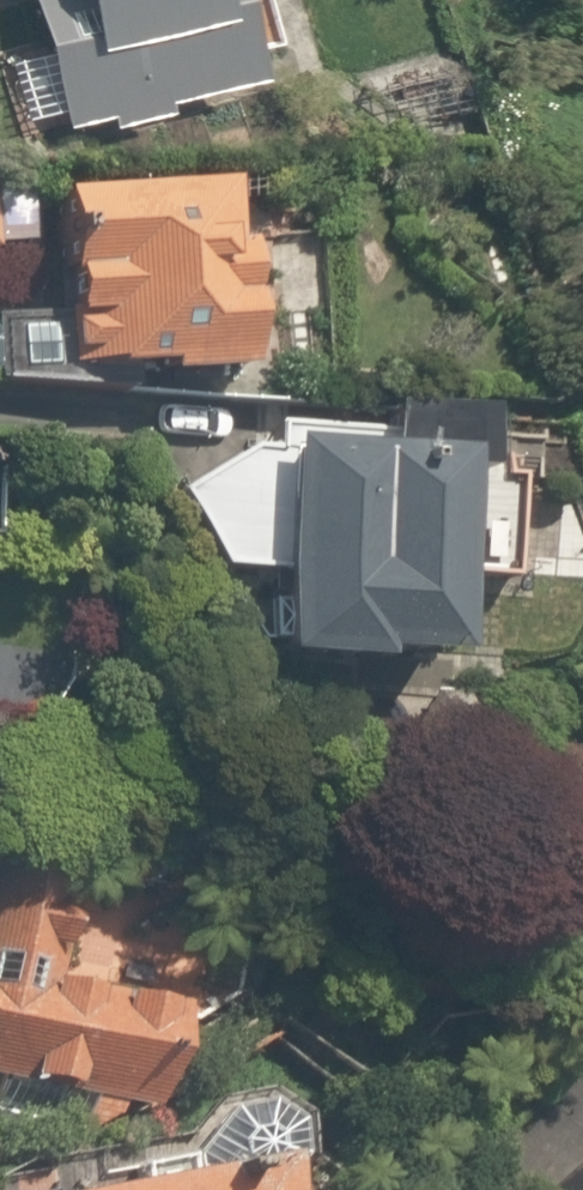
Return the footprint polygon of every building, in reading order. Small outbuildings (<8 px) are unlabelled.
[(46,132),(234,86),(226,52),(257,44),(246,0),(14,0),(46,132)] [(146,385),(239,379),(228,183),(40,194),(50,378),(145,372),(146,385)] [(449,458),(269,447),(255,674),(436,685),(449,458)] [(147,1108),(184,946),(0,904),(0,1074),(147,1108)] [(556,1189),(582,1189),(582,1174),(579,1169),(556,1189)] [(265,1174),(171,1189),(268,1189),(265,1174)]
